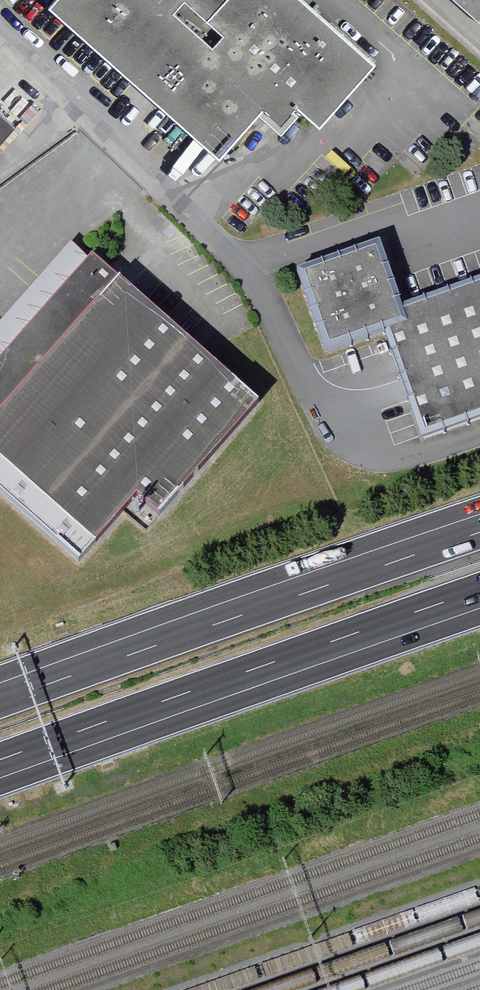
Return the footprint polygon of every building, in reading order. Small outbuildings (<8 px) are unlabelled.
[(315,0),(47,0),(218,150),(256,108),(274,124),(297,98),(322,119),(378,55),(315,0)] [(479,14),(479,0),(464,0),(479,14)] [(23,123),(0,101),(0,148),(23,123)] [(323,355),(388,333),(425,437),(479,418),(479,273),(403,300),(381,238),(292,269),(323,355)] [(81,566),(139,496),(163,515),(263,399),(75,239),(0,323),(0,495),(81,566)]
